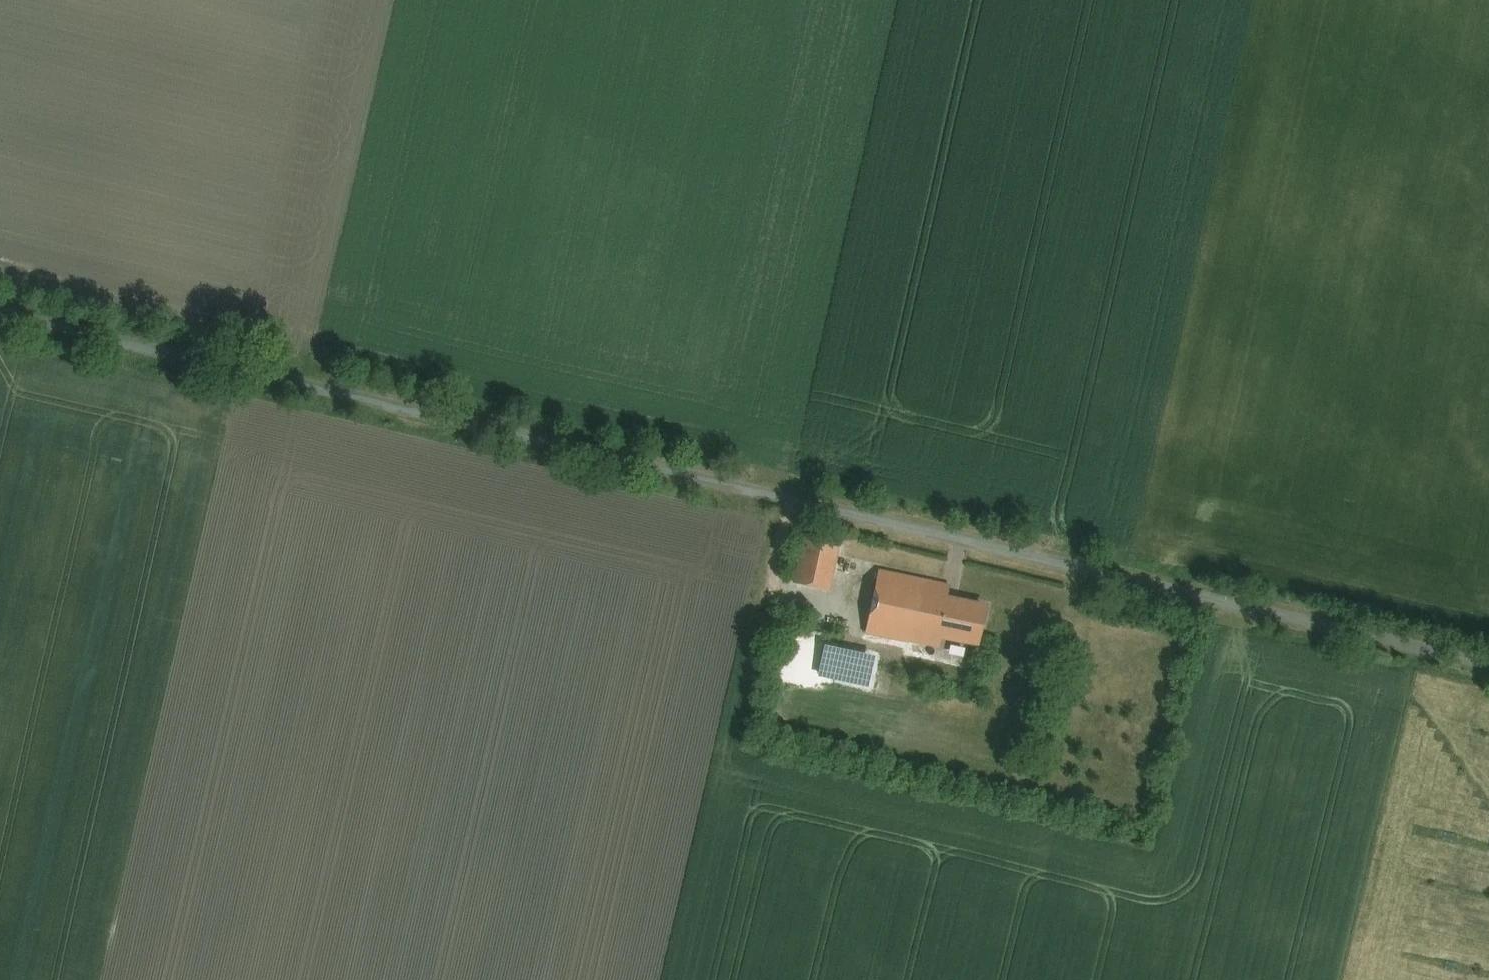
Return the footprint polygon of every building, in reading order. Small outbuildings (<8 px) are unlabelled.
[(832,593),(841,547),(803,539),(794,585),(832,593)] [(952,586),(879,571),(865,636),(940,652),(942,642),(981,650),(990,607),(949,598),(952,586)]
